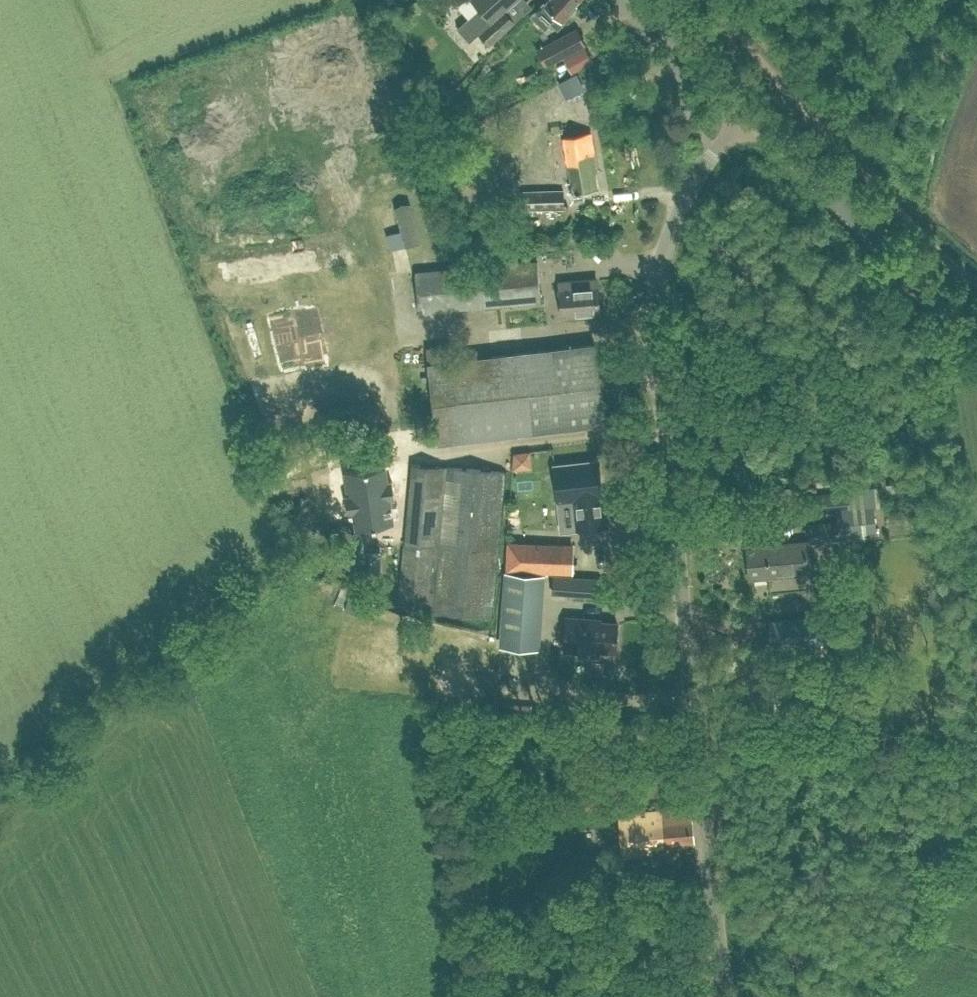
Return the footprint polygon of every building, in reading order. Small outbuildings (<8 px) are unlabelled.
[(458,5),(469,16),(457,26),(470,40),(478,33),(489,45),(515,21),(504,9),(514,0),(464,0),(458,5)] [(546,3),(543,2),(531,16),(545,29),(551,23),(558,29),(564,23),(563,22),(568,16),(567,16),(581,0),(548,0),(546,3)] [(537,49),(546,67),(571,54),(572,57),(587,49),(585,46),(587,45),(576,28),(537,49)] [(558,81),(562,89),(580,81),(577,73),(558,81)] [(572,191),(596,187),(592,166),(596,166),(590,132),(562,137),(572,191)] [(524,190),(524,211),(529,211),(529,213),(563,212),(563,210),(565,209),(564,189),(524,190)] [(390,249),(404,246),(419,242),(409,204),(394,208),(400,230),(386,234),(390,249)] [(418,309),(540,298),(536,259),(415,269),(418,309)] [(562,315),(599,311),(596,276),(559,280),(562,315)] [(514,304),(514,314),(533,312),(533,303),(514,304)] [(601,420),(592,343),(445,360),(442,343),(427,345),(428,362),(427,362),(436,439),(601,420)] [(604,511),(598,459),(554,464),(558,499),(573,498),(576,527),(610,524),(608,511),(604,511)] [(504,470),(412,461),(399,602),(427,604),(432,555),(440,556),(435,609),(490,614),(504,470)] [(388,464),(347,470),(351,493),(348,494),(351,512),(375,508),(378,523),(376,523),(377,524),(397,521),(393,497),(398,496),(395,479),(391,480),(388,464)] [(799,493),(799,487),(771,488),(772,502),(798,501),(799,512),(836,509),(837,521),(808,523),(809,538),(872,533),(870,501),(869,487),(799,493)] [(750,576),(808,570),(805,539),(747,545),(750,576)] [(572,545),(509,542),(507,567),(571,570),(572,545)] [(499,597),(503,597),(500,641),(535,644),(538,598),(541,575),(502,572),(499,597)] [(552,589),(568,590),(569,575),(553,574),(552,589)] [(772,644),(832,639),(830,613),(770,618),(772,644)] [(616,649),(618,621),(591,619),(591,617),(566,615),(563,648),(599,650),(599,648),(616,649)] [(690,806),(619,812),(623,852),(652,850),(651,845),(663,844),(663,841),(693,838),(690,806)]
